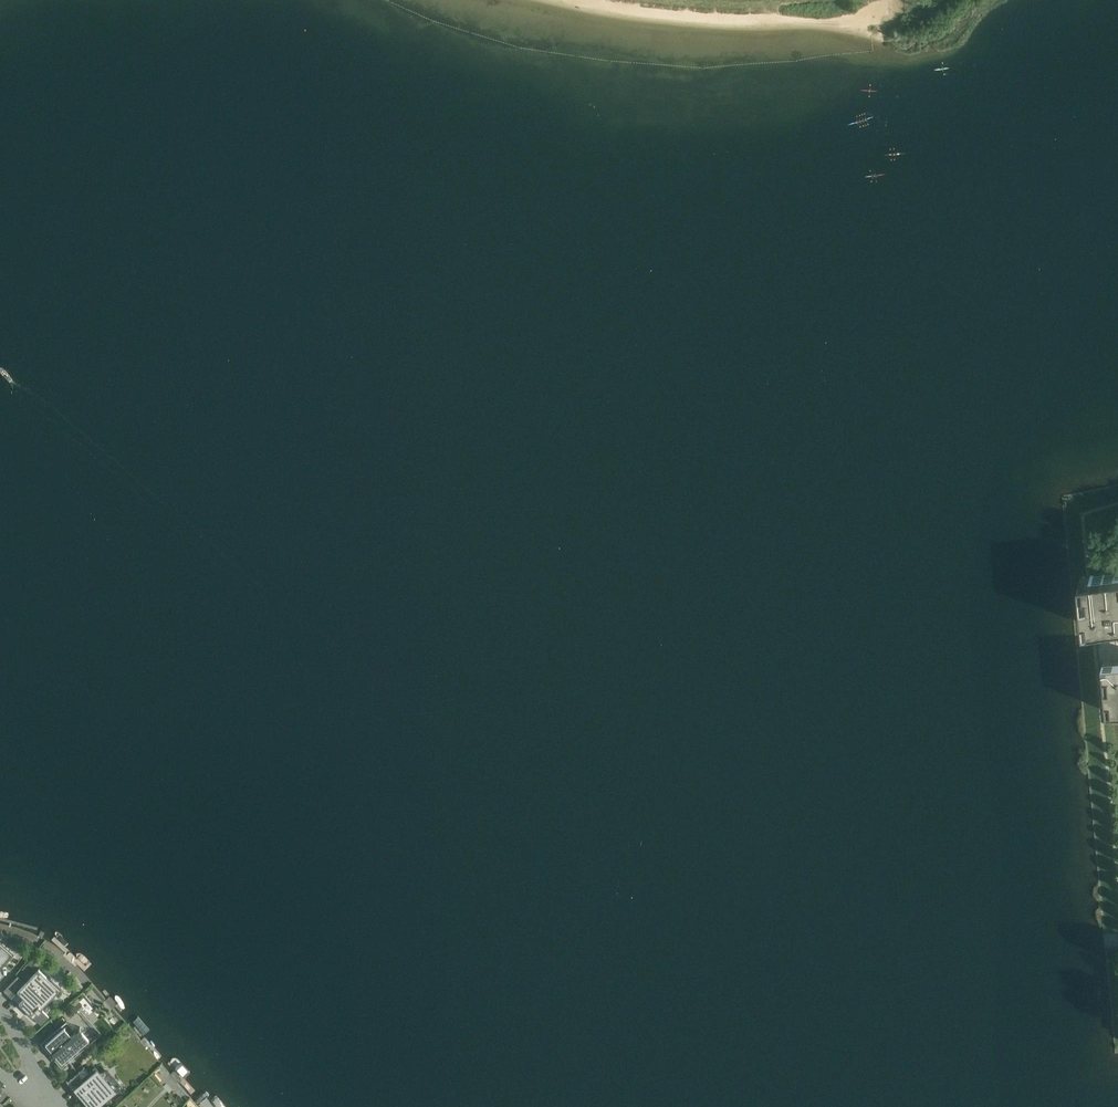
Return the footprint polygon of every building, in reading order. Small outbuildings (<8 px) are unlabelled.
[(1091,575),(1095,625),(1107,624),(1106,620),(1117,619),(1117,573),(1091,575)] [(1108,711),(1117,710),(1117,660),(1103,662),(1108,711)] [(12,953),(0,943),(0,967),(12,953)] [(18,975),(4,990),(11,997),(19,1004),(21,1002),(28,1010),(26,1012),(33,1018),(61,989),(39,967),(25,982),(18,975)] [(41,1042),(50,1053),(53,1051),(62,1061),(89,1038),(79,1027),(75,1031),(73,1033),(64,1023),(67,1021),(66,1020),(41,1042)] [(79,1072),(83,1076),(71,1087),(78,1095),(76,1096),(77,1098),(78,1098),(77,1097),(81,1094),(93,1106),(95,1106),(103,1100),(104,1102),(115,1093),(106,1083),(108,1081),(107,1071),(99,1073),(95,1067),(95,1066),(88,1072),(84,1068),(79,1072)]
